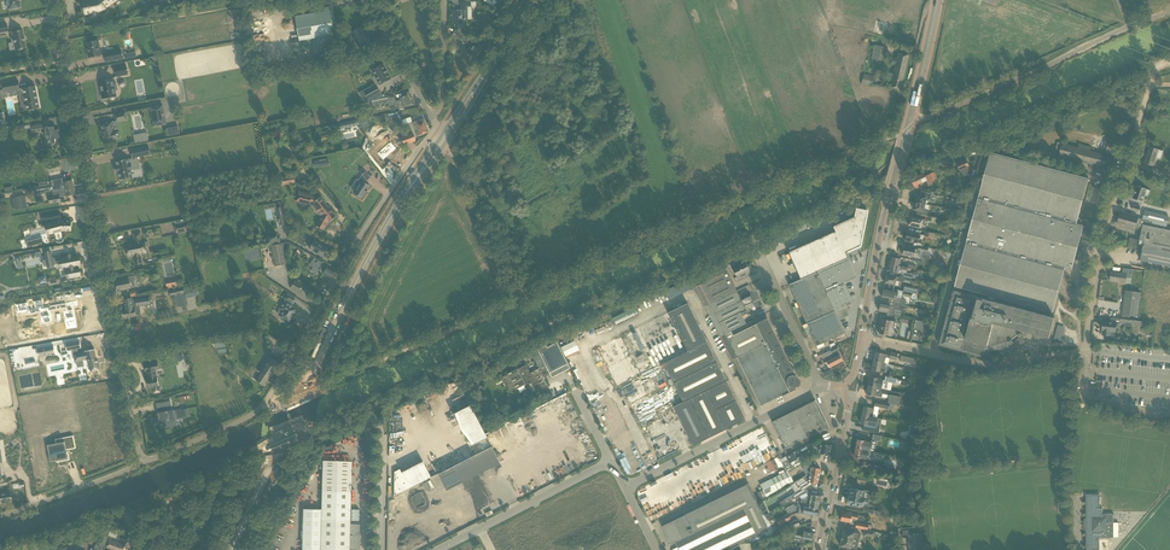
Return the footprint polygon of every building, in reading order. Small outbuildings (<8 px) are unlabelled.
[(8,9),(14,8),(15,8),(17,8),(18,7),(20,7),(19,0),(6,0),(8,9)] [(83,1),(83,4),(82,5),(83,11),(85,11),(85,14),(92,13),(92,16),(98,15),(98,12),(101,12),(106,9),(105,7),(106,7),(116,0),(91,0),(83,1)] [(468,19),(467,7),(471,7),(471,1),(461,2),(461,10),(454,10),(454,15),(452,15),(452,25),(459,25),(459,28),(458,30),(463,34),(465,32),(464,19),(468,19)] [(323,8),(323,11),(323,12),(295,16),(298,41),(336,35),(332,6),(323,8)] [(361,27),(350,33),(358,49),(370,42),(370,41),(370,40),(369,37),(367,37),(367,36),(366,37),(364,34),(364,33),(361,27)] [(25,47),(22,30),(12,32),(13,37),(11,37),(13,50),(18,49),(19,50),(22,49),(23,48),(25,47)] [(477,43),(482,47),(482,46),(467,36),(463,34),(457,30),(456,30),(452,35),(462,42),(461,44),(469,49),(467,52),(475,58),(480,50),(475,47),(477,43)] [(87,42),(88,49),(87,49),(89,57),(101,55),(98,40),(87,42)] [(121,50),(104,53),(105,63),(123,59),(121,50)] [(909,55),(902,54),(898,53),(890,87),(900,89),(909,55)] [(380,85),(391,79),(387,72),(388,72),(386,69),(383,64),(372,70),(380,85)] [(127,65),(114,67),(116,76),(128,74),(127,65)] [(862,79),(861,84),(872,87),(873,82),(877,82),(878,76),(874,75),(873,76),(864,74),(862,79)] [(105,80),(99,81),(102,99),(108,98),(110,97),(110,99),(111,99),(113,99),(114,99),(115,98),(115,96),(116,96),(115,90),(118,90),(116,83),(114,83),(113,78),(105,80)] [(18,80),(3,83),(4,93),(19,90),(20,96),(19,98),(20,102),(21,103),(22,105),(21,106),(21,109),(23,110),(39,107),(35,86),(20,89),(18,80)] [(366,103),(369,102),(367,99),(380,92),(377,86),(361,94),(366,103)] [(390,106),(398,104),(402,103),(403,107),(411,103),(408,95),(400,98),(400,100),(396,101),(395,97),(372,102),(373,106),(389,103),(390,106)] [(154,114),(156,126),(166,124),(163,105),(150,107),(151,115),(154,114)] [(115,114),(116,122),(117,121),(127,120),(125,112),(115,114)] [(337,129),(358,125),(359,128),(364,127),(364,124),(367,124),(366,118),(363,119),(336,124),(337,128),(337,129)] [(414,126),(416,125),(418,129),(415,129),(418,136),(429,132),(424,118),(412,123),(414,126)] [(41,120),(30,121),(31,130),(40,128),(39,126),(42,126),(41,120)] [(117,131),(114,132),(112,122),(101,124),(104,142),(109,141),(109,142),(110,143),(113,143),(114,141),(114,140),(116,140),(115,139),(118,138),(119,137),(118,132),(117,131)] [(51,146),(55,145),(55,143),(61,142),(61,141),(59,142),(58,130),(54,130),(53,126),(47,127),(46,128),(47,134),(45,135),(46,140),(50,139),(51,146)] [(180,134),(180,126),(167,127),(168,135),(180,134)] [(385,129),(370,132),(371,139),(372,139),(377,138),(382,149),(378,153),(383,159),(396,148),(390,142),(389,143),(386,136),(386,135),(385,133),(386,133),(385,129)] [(147,134),(134,136),(135,143),(148,140),(147,134)] [(415,141),(412,134),(399,139),(405,144),(415,141)] [(1112,152),(1114,144),(1113,144),(1114,141),(1106,138),(1103,150),(1106,151),(1112,152)] [(1058,156),(1107,169),(1111,156),(1090,151),(1091,147),(1079,144),(1079,148),(1062,143),(1058,156)] [(116,173),(118,172),(119,179),(123,178),(123,180),(129,179),(129,177),(132,176),(131,170),(134,170),(132,163),(138,162),(137,157),(150,154),(149,146),(131,150),(132,158),(133,158),(133,159),(129,160),(129,159),(116,161),(117,166),(115,166),(116,173)] [(1154,166),(1159,150),(1150,147),(1145,163),(1154,166)] [(957,281),(955,286),(989,295),(995,297),(1005,300),(1011,301),(1035,308),(1051,312),(1053,312),(1065,267),(1072,269),(1075,259),(1075,258),(1078,248),(1079,243),(1080,238),(1089,241),(1091,236),(1093,228),(1075,223),(1075,221),(1077,222),(1083,199),(1089,179),(991,153),(979,198),(976,197),(972,211),(975,212),(974,217),(971,216),(965,238),(968,239),(967,241),(958,276),(957,281)] [(314,161),(315,167),(329,165),(328,159),(314,161)] [(971,170),(969,165),(967,160),(957,164),(960,170),(966,168),(967,171),(971,170)] [(48,165),(49,172),(61,170),(59,163),(48,165)] [(1169,169),(1169,172),(1162,170),(1161,174),(1167,176),(1166,178),(1169,180),(1169,169)] [(354,193),(362,198),(366,192),(366,193),(368,190),(370,186),(364,182),(366,181),(370,178),(365,172),(361,175),(361,176),(363,177),(360,182),(361,182),(354,193)] [(928,184),(933,181),(930,174),(924,176),(923,173),(911,179),(915,188),(919,189),(917,184),(926,180),(928,184)] [(54,186),(52,187),(53,190),(53,192),(65,189),(74,187),(72,180),(63,182),(63,178),(53,180),(54,186)] [(51,184),(38,187),(39,193),(53,190),(52,187),(51,184)] [(1146,189),(1143,188),(1137,186),(1133,199),(1142,202),(1146,189)] [(54,196),(48,197),(50,204),(61,202),(60,197),(62,197),(66,196),(69,195),(75,194),(74,187),(65,189),(53,192),(54,196)] [(310,201),(314,202),(313,203),(314,203),(311,205),(315,210),(319,208),(324,215),(321,222),(319,221),(316,226),(323,230),(329,221),(329,222),(336,216),(331,209),(330,210),(325,203),(320,197),(318,198),(314,197),(315,195),(298,191),(295,200),(309,204),(310,201)] [(919,195),(916,194),(916,197),(914,197),(913,202),(924,204),(925,200),(930,200),(931,193),(920,191),(919,195)] [(25,195),(15,197),(17,209),(27,208),(25,195)] [(924,204),(913,202),(912,206),(914,207),(913,209),(916,210),(915,214),(926,216),(928,210),(923,208),(924,204)] [(282,207),(276,208),(278,218),(279,225),(285,224),(284,217),(282,207)] [(835,231),(788,252),(801,279),(847,258),(845,252),(847,251),(847,252),(860,246),(867,211),(856,208),(855,216),(854,217),(833,226),(835,231)] [(1145,211),(1143,218),(1152,221),(1152,223),(1166,226),(1169,217),(1145,211)] [(42,215),(42,220),(51,220),(53,227),(47,228),(49,234),(63,231),(71,231),(71,220),(61,220),(59,220),(58,218),(61,217),(60,212),(50,215),(42,215)] [(1139,218),(1120,213),(1119,219),(1117,218),(1115,224),(1120,225),(1120,226),(1135,230),(1136,228),(1141,229),(1144,219),(1139,218)] [(923,223),(924,220),(910,216),(908,225),(921,228),(922,223),(923,223)] [(176,233),(187,231),(186,223),(175,225),(176,233)] [(1139,242),(1139,245),(1144,246),(1141,260),(1169,266),(1169,231),(1143,225),(1139,242)] [(147,253),(146,247),(149,246),(148,240),(141,241),(141,240),(142,240),(141,232),(133,233),(134,237),(135,243),(125,245),(128,257),(133,256),(134,260),(141,259),(140,254),(147,253)] [(920,239),(921,235),(907,232),(905,240),(917,243),(918,238),(920,239)] [(1136,247),(1138,240),(1130,238),(1128,246),(1132,247),(1136,247)] [(323,256),(327,248),(327,247),(314,240),(313,242),(310,240),(307,246),(310,247),(309,249),(313,251),(314,251),(323,256)] [(287,264),(283,243),(271,245),(275,266),(287,264)] [(915,249),(915,248),(904,246),(902,254),(913,257),(914,253),(920,254),(920,251),(927,252),(928,248),(919,246),(918,249),(915,249)] [(61,257),(43,260),(44,266),(47,266),(48,267),(54,266),(53,265),(61,263),(62,269),(69,267),(69,269),(67,270),(68,273),(67,273),(68,275),(69,278),(74,277),(75,279),(77,279),(77,276),(80,276),(78,268),(76,268),(75,265),(79,264),(78,256),(73,257),(73,255),(66,256),(66,257),(61,258),(61,257)] [(314,257),(310,264),(330,278),(335,272),(314,257)] [(890,257),(889,264),(907,268),(913,269),(915,269),(916,266),(900,262),(900,259),(890,257)] [(801,279),(789,284),(806,323),(802,325),(805,331),(809,330),(816,345),(845,332),(839,319),(849,315),(847,312),(845,306),(852,303),(843,282),(844,282),(855,277),(856,277),(849,261),(848,258),(847,258),(801,279)] [(745,260),(731,267),(731,268),(732,267),(737,278),(737,279),(751,272),(750,271),(748,272),(746,267),(746,266),(744,261),(745,261),(745,260)] [(889,264),(887,270),(897,273),(898,272),(901,273),(900,276),(903,277),(906,278),(911,279),(912,279),(912,278),(915,279),(916,275),(912,274),(906,273),(901,272),(902,270),(907,271),(907,268),(889,264)] [(696,278),(700,285),(696,287),(705,306),(736,291),(727,271),(724,265),(696,278)] [(1111,271),(1110,281),(1125,283),(1126,279),(1126,277),(1132,278),(1133,269),(1123,268),(1122,273),(1111,271)] [(900,277),(887,274),(884,283),(894,286),(895,280),(902,282),(903,277),(900,276),(900,277)] [(116,282),(117,290),(131,287),(130,281),(136,280),(136,276),(127,277),(127,280),(116,282)] [(686,280),(691,290),(695,288),(690,278),(686,280)] [(181,279),(166,282),(167,288),(182,285),(181,279)] [(294,281),(291,288),(299,292),(301,293),(304,286),(302,285),(294,281)] [(904,286),(903,291),(915,294),(916,289),(916,288),(904,286)] [(738,290),(741,295),(748,292),(745,287),(738,290)] [(181,293),(180,288),(169,290),(171,296),(177,295),(180,306),(188,304),(185,292),(181,293)] [(883,288),(882,297),(896,300),(898,291),(883,288)] [(950,307),(939,345),(983,357),(984,351),(1006,349),(1013,344),(1022,337),(1029,332),(1035,334),(1050,338),(1053,326),(1055,318),(1055,317),(1052,316),(1050,316),(1051,312),(1035,308),(1034,312),(1009,305),(1011,301),(1005,300),(1004,304),(994,301),(995,297),(989,295),(988,299),(954,290),(954,291),(952,290),(950,296),(952,297),(950,307)] [(1126,290),(1125,296),(1122,314),(1138,316),(1141,293),(1126,290)] [(741,300),(736,291),(705,306),(720,337),(731,331),(746,324),(742,316),(741,313),(742,312),(740,308),(744,306),(741,301),(741,300)] [(283,311),(280,316),(281,317),(281,318),(281,319),(281,320),(282,320),(283,320),(284,320),(285,319),(289,322),(292,318),(295,313),(297,309),(289,304),(290,302),(293,303),(295,299),(288,294),(285,298),(287,299),(285,301),(282,306),(280,309),(283,311)] [(132,298),(124,299),(125,308),(124,308),(125,310),(121,311),(122,318),(123,318),(123,320),(127,319),(127,318),(136,316),(136,315),(141,314),(140,306),(150,304),(149,297),(144,298),(143,296),(139,297),(139,299),(135,299),(136,300),(132,300),(132,298)] [(750,296),(741,300),(741,301),(744,306),(740,308),(742,312),(741,313),(742,316),(748,313),(746,310),(754,306),(752,302),(753,301),(750,296)] [(27,302),(16,304),(17,313),(28,312),(28,314),(39,312),(41,322),(52,321),(50,310),(62,308),(66,329),(77,327),(73,307),(78,306),(77,301),(43,307),(42,300),(33,301),(34,308),(28,309),(27,302)] [(688,303),(668,313),(687,352),(663,363),(683,402),(726,380),(705,339),(706,339),(705,336),(704,336),(688,303)] [(895,306),(880,303),(879,311),(887,313),(893,315),(894,309),(895,306)] [(635,308),(613,318),(615,324),(637,313),(635,308)] [(935,323),(936,316),(929,314),(928,321),(935,323)] [(731,331),(720,337),(732,360),(736,358),(760,406),(783,395),(783,396),(785,395),(785,394),(787,393),(796,389),(795,389),(795,388),(794,385),(794,384),(795,383),(796,382),(796,381),(796,380),(796,379),(796,378),(796,379),(797,378),(767,319),(767,320),(767,319),(767,318),(756,323),(757,324),(756,325),(755,324),(755,325),(732,336),(730,332),(731,331)] [(1121,318),(1121,319),(1111,318),(1111,322),(1103,321),(1102,330),(1103,330),(1102,335),(1110,336),(1111,331),(1115,332),(1116,328),(1119,328),(1120,323),(1143,326),(1144,321),(1121,318)] [(892,328),(894,321),(882,319),(880,329),(879,329),(878,333),(879,333),(879,334),(891,336),(893,329),(892,328)] [(915,320),(913,328),(921,330),(923,322),(915,320)] [(925,324),(923,331),(930,333),(932,325),(925,324)] [(637,332),(634,334),(640,346),(643,344),(637,332)] [(76,341),(65,343),(65,344),(67,351),(67,350),(73,349),(75,361),(87,359),(87,360),(88,360),(89,365),(91,372),(100,370),(99,363),(98,363),(97,358),(96,358),(94,349),(85,351),(85,352),(78,353),(77,349),(81,348),(81,347),(80,342),(80,341),(79,341),(76,341)] [(546,345),(537,349),(539,351),(545,365),(550,373),(552,377),(570,368),(557,342),(547,347),(546,345)] [(54,346),(37,349),(38,356),(55,353),(54,346)] [(539,352),(537,348),(529,351),(532,356),(539,352)] [(838,348),(831,352),(830,350),(822,354),(824,358),(829,368),(842,361),(839,355),(841,354),(838,348)] [(875,352),(873,361),(884,363),(885,358),(887,358),(888,355),(875,352)] [(900,361),(916,364),(917,359),(901,355),(900,361)] [(279,363),(274,360),(268,356),(258,371),(257,370),(253,377),(264,385),(279,363)] [(885,363),(884,363),(873,361),(871,370),(885,373),(886,369),(884,368),(885,363)] [(154,393),(160,392),(157,377),(155,370),(159,369),(157,362),(144,365),(143,365),(144,365),(145,371),(144,371),(145,372),(145,371),(146,371),(148,379),(146,379),(148,388),(153,387),(154,393)] [(508,374),(501,378),(507,391),(515,387),(516,389),(518,388),(525,384),(524,382),(528,380),(533,389),(536,388),(536,389),(538,391),(548,386),(545,379),(543,376),(544,376),(550,373),(545,365),(530,373),(526,365),(518,369),(517,368),(507,373),(508,374)] [(657,369),(624,383),(632,400),(648,393),(645,388),(650,385),(652,391),(664,385),(657,369)] [(870,377),(868,386),(876,387),(881,388),(891,390),(892,383),(884,381),(885,380),(883,380),(870,377)] [(673,407),(692,446),(700,442),(745,420),(726,380),(683,402),(673,407)] [(876,387),(868,386),(866,395),(879,397),(879,396),(881,397),(882,393),(889,395),(888,402),(889,403),(894,404),(903,406),(915,409),(916,407),(918,396),(917,396),(911,395),(876,387)] [(20,390),(26,437),(34,436),(34,440),(49,439),(43,387),(20,390)] [(227,394),(211,401),(216,412),(232,404),(231,400),(235,398),(230,387),(225,389),(227,394)] [(160,416),(150,418),(151,424),(161,422),(162,424),(176,421),(176,419),(190,417),(188,408),(173,411),(171,400),(165,401),(166,408),(158,410),(158,414),(160,414),(160,416)] [(815,400),(772,422),(786,449),(829,427),(815,400)] [(875,401),(874,406),(888,409),(892,410),(894,404),(889,403),(889,404),(875,401)] [(640,421),(662,412),(658,402),(637,411),(640,421)] [(471,447),(489,438),(473,405),(455,413),(471,447)] [(872,417),(874,408),(864,406),(862,415),(872,417)] [(452,411),(437,417),(438,421),(445,417),(447,422),(457,418),(455,413),(454,414),(452,411)] [(862,415),(860,423),(864,424),(864,426),(863,430),(874,433),(877,418),(872,417),(862,415)] [(57,447),(48,448),(50,462),(59,460),(60,462),(69,460),(68,451),(66,452),(66,450),(76,448),(73,436),(55,439),(57,447)] [(857,439),(855,448),(870,451),(872,441),(864,439),(864,441),(857,439)] [(822,442),(822,444),(821,443),(820,448),(814,446),(813,452),(829,455),(831,446),(826,445),(827,441),(825,441),(822,442)] [(855,448),(854,457),(865,459),(873,460),(875,452),(870,451),(855,448)] [(785,456),(780,459),(781,462),(785,469),(785,470),(786,472),(788,471),(796,466),(795,464),(797,463),(796,460),(797,459),(793,452),(785,456)] [(778,468),(774,459),(765,463),(770,473),(778,468)] [(867,462),(868,461),(863,460),(861,466),(880,470),(881,466),(867,462)] [(431,477),(423,461),(401,472),(400,469),(394,472),(394,496),(431,477)] [(814,462),(802,468),(806,475),(807,475),(808,474),(809,474),(819,476),(820,469),(817,468),(817,467),(814,462)] [(763,490),(757,493),(760,499),(766,496),(766,497),(784,487),(784,486),(793,481),(788,471),(786,472),(772,478),(760,484),(763,490)] [(795,493),(790,496),(792,499),(793,500),(799,496),(800,496),(806,493),(807,493),(808,492),(806,488),(811,485),(812,485),(814,484),(814,483),(817,484),(819,476),(809,474),(808,474),(807,475),(806,475),(802,478),(795,481),(798,486),(799,485),(801,489),(795,493)] [(662,526),(671,544),(675,542),(679,549),(718,549),(728,545),(748,536),(750,540),(769,531),(754,500),(756,499),(749,483),(726,494),(685,514),(685,515),(662,526)] [(857,490),(857,488),(853,487),(852,489),(850,497),(848,496),(847,502),(850,503),(849,505),(858,507),(858,505),(859,505),(868,507),(869,502),(868,502),(870,492),(857,490)] [(0,493),(0,503),(11,501),(10,491),(0,493)] [(303,548),(321,548),(321,549),(350,549),(359,549),(360,524),(350,524),(351,491),(322,491),(322,510),(304,509),(303,548)] [(1086,549),(1099,549),(1099,538),(1114,538),(1114,537),(1119,537),(1119,523),(1114,523),(1114,514),(1102,514),(1102,508),(1099,508),(1099,494),(1086,494),(1086,518),(1085,518),(1084,521),(1084,524),(1084,527),(1085,531),(1085,530),(1086,530),(1086,549)] [(801,502),(800,505),(806,507),(809,507),(818,509),(819,502),(806,499),(806,500),(801,499),(800,502),(801,502)] [(785,508),(787,513),(796,510),(797,505),(792,505),(785,508)] [(818,509),(809,507),(800,505),(798,513),(808,515),(808,514),(817,515),(818,509)] [(852,514),(852,512),(846,511),(846,513),(842,512),(840,520),(850,522),(851,518),(863,521),(864,516),(858,515),(852,514)] [(781,517),(776,519),(777,521),(779,526),(783,524),(782,523),(791,519),(789,514),(781,517)] [(798,519),(789,523),(791,529),(800,525),(798,519)] [(865,529),(871,531),(872,525),(856,522),(855,528),(865,529)] [(793,532),(793,533),(794,534),(794,536),(799,537),(799,541),(800,542),(803,543),(804,542),(805,539),(812,540),(813,532),(810,531),(811,527),(805,526),(803,534),(795,532),(793,532)] [(99,545),(99,546),(103,547),(105,548),(107,545),(105,544),(108,536),(111,529),(107,527),(102,543),(100,542),(99,545)] [(111,529),(108,536),(121,540),(121,541),(126,542),(128,537),(123,535),(124,533),(119,531),(111,529)] [(908,530),(901,531),(902,534),(908,534),(909,549),(922,549),(920,533),(918,533),(918,529),(908,530)] [(841,542),(840,546),(841,546),(841,547),(844,548),(845,547),(848,547),(847,549),(850,549),(850,548),(857,549),(860,533),(843,530),(842,536),(841,537),(842,537),(842,539),(841,539),(841,540),(841,542)] [(125,545),(109,539),(106,548),(113,549),(123,549),(125,545)]
